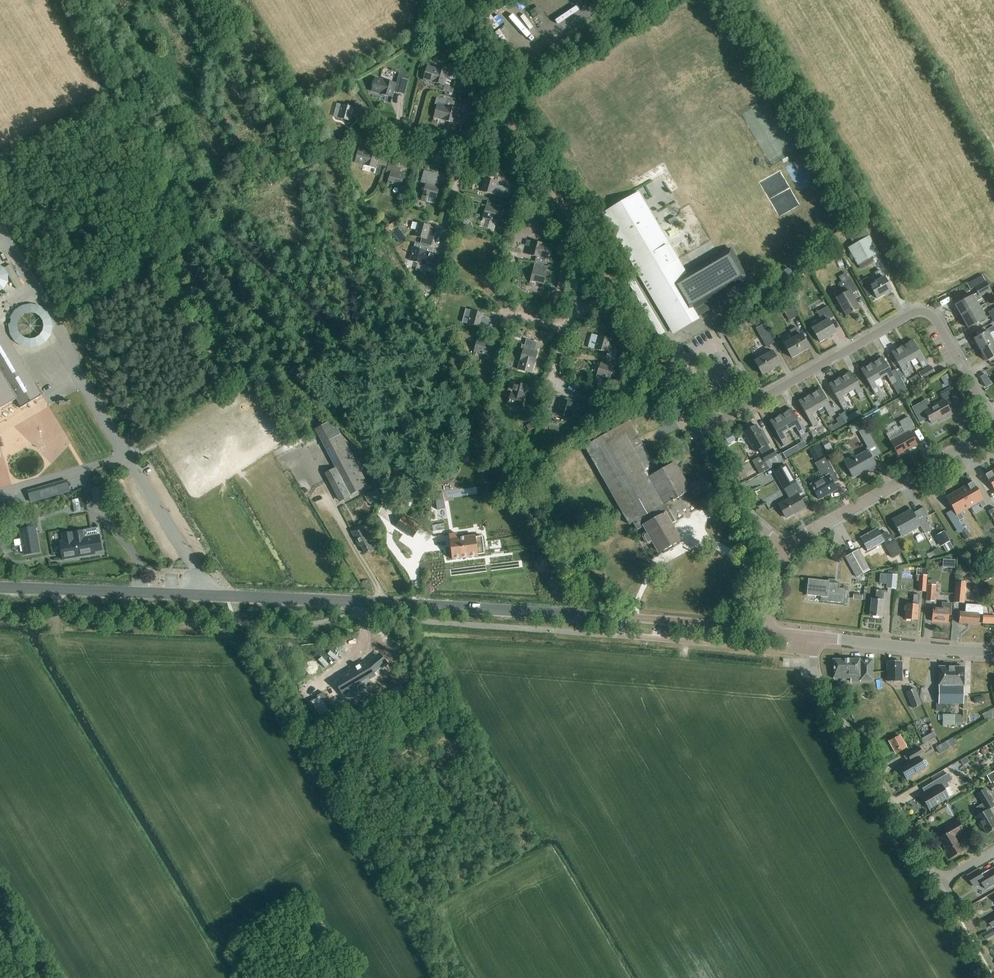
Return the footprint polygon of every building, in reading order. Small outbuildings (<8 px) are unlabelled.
[(534,16),(542,12),(539,6),(531,10),(534,16)] [(498,18),(512,38),(516,36),(502,15),(498,18)] [(418,43),(417,43),(416,43),(415,44),(414,45),(413,46),(413,47),(413,48),(413,49),(414,50),(415,51),(416,51),(417,52),(418,52),(419,51),(420,51),(421,50),(422,49),(422,48),(422,47),(422,46),(421,45),(420,44),(419,43),(418,43)] [(453,73),(448,72),(427,66),(423,80),(432,82),(445,86),(443,90),(453,93),(454,88),(449,86),(452,78),(456,79),(457,74),(453,73)] [(399,93),(403,79),(403,78),(398,77),(396,84),(375,78),(371,92),(392,98),(394,92),(399,93)] [(456,124),(460,110),(453,108),(455,102),(437,97),(435,104),(437,105),(434,118),(456,124)] [(359,110),(361,103),(356,102),(354,108),(342,105),(338,118),(350,122),(353,112),(358,114),(359,110)] [(387,167),(389,159),(380,156),(380,154),(358,149),(354,163),(376,169),(375,174),(380,175),(382,166),(387,167)] [(387,184),(401,188),(405,175),(400,174),(401,169),(396,168),(397,165),(390,162),(388,169),(392,171),(387,184)] [(436,201),(440,188),(435,187),(439,174),(424,170),(421,183),(426,184),(422,197),(436,201)] [(505,187),(496,185),(497,182),(484,178),(481,192),(509,200),(513,188),(506,186),(505,187)] [(743,270),(739,264),(739,263),(735,257),(735,256),(731,249),(727,251),(726,252),(720,256),(720,255),(719,256),(711,261),(710,261),(704,265),(703,265),(703,266),(697,269),(696,270),(690,274),(690,273),(689,274),(684,277),(663,241),(665,239),(638,194),(625,202),(625,203),(618,207),(617,206),(604,214),(630,260),(635,257),(638,263),(639,262),(641,266),(640,266),(650,283),(651,282),(652,285),(651,285),(675,325),(690,317),(692,321),(695,319),(697,318),(696,318),(703,314),(704,314),(710,310),(711,309),(717,306),(718,305),(724,301),(724,302),(725,301),(721,294),(727,290),(728,289),(736,285),(737,284),(743,281),(744,280),(747,278),(744,271),(743,270)] [(482,218),(496,222),(499,214),(505,216),(507,207),(490,202),(488,206),(486,205),(482,218)] [(465,228),(471,220),(467,217),(461,226),(465,228)] [(668,221),(670,225),(678,221),(675,217),(668,221)] [(414,237),(422,239),(421,244),(432,247),(436,233),(429,231),(431,227),(418,223),(414,237)] [(388,234),(396,229),(392,224),(385,229),(388,234)] [(854,244),(848,248),(858,266),(879,254),(864,227),(862,228),(849,235),(854,244)] [(392,235),(399,244),(406,238),(398,229),(392,235)] [(549,260),(553,247),(532,241),(528,255),(534,257),(533,261),(547,265),(548,260),(549,260)] [(428,248),(415,244),(410,261),(433,267),(436,255),(427,253),(428,248)] [(570,264),(563,258),(558,264),(565,270),(570,264)] [(14,281),(17,287),(22,285),(11,263),(2,268),(0,263),(0,288),(14,281)] [(544,285),(547,272),(546,272),(548,267),(535,264),(530,281),(544,285)] [(787,268),(778,275),(785,284),(794,277),(787,268)] [(892,291),(880,270),(877,272),(881,279),(870,285),(867,279),(860,283),(868,297),(874,294),(877,299),(892,291)] [(842,283),(849,279),(846,273),(839,277),(842,283)] [(846,316),(859,309),(851,294),(858,291),(850,278),(849,279),(842,283),(840,284),(842,288),(834,293),(837,298),(837,299),(846,316)] [(962,317),(979,307),(976,302),(981,299),(979,297),(987,293),(991,291),(986,282),(975,288),(977,293),(955,306),(962,317)] [(426,290),(422,292),(425,297),(431,294),(428,289),(426,290)] [(820,343),(836,333),(828,320),(834,317),(824,301),(815,306),(818,312),(817,313),(823,323),(812,329),(820,343)] [(789,321),(798,316),(790,302),(781,307),(789,321)] [(979,307),(962,317),(968,329),(985,319),(979,307)] [(471,311),(468,324),(480,327),(478,331),(486,333),(490,320),(482,318),(483,314),(471,311)] [(489,332),(496,333),(498,324),(491,323),(489,332)] [(767,348),(774,343),(764,324),(756,329),(767,348)] [(993,341),(989,334),(993,331),(993,327),(993,326),(986,330),(987,332),(974,339),(980,350),(993,343),(993,341)] [(800,334),(796,327),(790,331),(794,338),(784,344),(792,358),(809,349),(800,334)] [(0,328),(0,409),(17,399),(22,407),(20,408),(21,409),(42,396),(41,395),(40,396),(0,328)] [(488,356),(491,343),(482,341),(483,336),(479,335),(474,352),(488,356)] [(598,336),(595,350),(607,353),(606,358),(615,360),(618,349),(614,348),(614,346),(610,344),(611,340),(598,336)] [(536,342),(527,340),(518,370),(532,374),(537,353),(533,352),(536,342)] [(902,346),(911,362),(917,358),(922,368),(927,365),(913,340),(902,346)] [(980,350),(986,362),(993,357),(993,341),(993,343),(980,350)] [(905,365),(911,362),(902,346),(891,352),(905,378),(910,375),(905,365)] [(763,375),(780,365),(772,351),(755,361),(763,375)] [(623,355),(621,362),(628,364),(630,357),(623,355)] [(600,363),(597,376),(610,379),(615,362),(611,360),(611,359),(603,357),(601,363),(600,363)] [(871,363),(880,379),(886,375),(892,385),(897,383),(882,357),(871,363)] [(874,382),(880,379),(871,363),(861,370),(875,395),(880,392),(874,382)] [(901,378),(904,376),(898,365),(894,367),(901,378)] [(935,374),(931,366),(918,373),(923,381),(935,374)] [(840,378),(849,394),(855,390),(860,400),(865,397),(850,372),(840,378)] [(842,397),(849,394),(840,378),(829,384),(843,410),(848,407),(842,397)] [(527,385),(514,382),(514,383),(510,382),(507,391),(512,392),(508,405),(522,409),(525,395),(527,385)] [(809,395),(818,411),(824,407),(830,417),(835,415),(820,389),(809,395)] [(944,419),(952,415),(949,409),(954,406),(947,392),(941,395),(944,400),(930,408),(929,406),(926,403),(923,403),(913,409),(920,423),(921,422),(928,418),(928,419),(927,419),(928,421),(929,421),(931,424),(943,417),(944,419)] [(812,414),(818,411),(809,395),(798,401),(813,427),(818,424),(812,414)] [(561,401),(557,414),(570,418),(570,417),(580,420),(583,407),(574,405),(574,404),(561,401)] [(780,415),(789,431),(795,427),(801,437),(806,434),(791,409),(780,415)] [(860,415),(858,411),(847,417),(845,412),(840,415),(845,424),(860,415)] [(783,434),(789,431),(780,415),(770,421),(784,447),(789,444),(783,434)] [(836,419),(838,423),(832,426),(831,425),(827,427),(830,433),(834,430),(835,431),(845,424),(841,416),(836,419)] [(898,456),(917,445),(909,432),(915,429),(908,417),(899,422),(906,434),(891,442),(898,456)] [(859,431),(866,427),(862,420),(848,427),(851,431),(857,428),(859,431)] [(658,472),(629,421),(585,446),(630,525),(633,523),(637,531),(644,526),(648,533),(643,535),(643,537),(647,544),(649,544),(653,542),(659,552),(680,540),(671,524),(675,522),(665,505),(691,490),(695,497),(709,489),(703,479),(696,483),(693,477),(685,482),(675,462),(658,472)] [(334,429),(330,422),(314,430),(336,468),(326,474),(340,501),(350,496),(350,494),(367,485),(337,427),(334,429)] [(533,423),(526,426),(529,431),(536,428),(533,423)] [(756,425),(744,432),(755,452),(759,450),(763,455),(761,456),(765,462),(777,456),(773,450),(771,451),(767,445),(770,444),(765,434),(762,436),(756,425)] [(866,427),(859,431),(868,448),(844,461),(853,478),(860,474),(861,476),(877,468),(872,459),(880,454),(866,427)] [(727,440),(734,435),(731,431),(724,435),(727,440)] [(834,451),(828,440),(822,444),(828,454),(834,451)] [(820,443),(809,448),(815,460),(826,454),(820,443)] [(682,456),(688,453),(684,445),(678,448),(682,456)] [(788,449),(782,453),(785,458),(791,455),(788,449)] [(831,480),(836,476),(826,457),(814,464),(823,479),(811,485),(819,500),(836,490),(831,480)] [(801,493),(786,465),(774,471),(789,499),(779,505),(786,518),(805,508),(798,495),(801,493)] [(985,475),(993,491),(993,470),(985,475)] [(30,503),(71,491),(67,479),(27,491),(30,503)] [(959,489),(970,508),(980,503),(982,507),(986,505),(973,482),(959,489)] [(94,504),(107,502),(104,486),(91,489),(94,504)] [(961,514),(970,508),(959,489),(946,497),(959,521),(963,518),(961,514)] [(442,493),(434,494),(437,510),(445,508),(442,493)] [(368,510),(361,496),(349,502),(355,516),(368,510)] [(8,510),(5,497),(0,498),(0,512),(8,510)] [(74,511),(81,510),(80,498),(72,498),(74,511)] [(918,522),(911,510),(892,521),(901,536),(920,526),(924,534),(931,531),(924,519),(918,522)] [(413,538),(421,527),(404,515),(397,526),(413,538)] [(374,535),(369,524),(363,528),(362,526),(351,532),(358,545),(360,544),(365,554),(372,550),(367,540),(369,539),(368,538),(374,535)] [(40,552),(35,527),(19,529),(24,555),(40,552)] [(881,535),(877,529),(861,538),(868,551),(868,550),(869,552),(875,548),(874,547),(884,541),(886,545),(885,546),(892,558),(902,552),(892,536),(889,537),(887,532),(881,535)] [(941,544),(950,540),(945,529),(936,533),(941,544)] [(967,530),(962,534),(966,542),(972,538),(967,530)] [(84,538),(83,531),(61,535),(62,542),(61,542),(64,559),(96,554),(95,551),(101,550),(99,536),(84,538)] [(457,533),(449,534),(450,542),(452,559),(478,556),(478,555),(484,554),(482,537),(482,536),(476,536),(476,535),(473,536),(473,537),(458,539),(457,533)] [(858,550),(852,554),(863,574),(870,570),(858,550)] [(852,554),(845,557),(857,577),(863,574),(852,554)] [(993,576),(993,574),(992,571),(983,576),(986,581),(993,576)] [(896,589),(897,576),(888,575),(887,588),(896,589)] [(925,592),(927,576),(917,575),(917,581),(919,581),(918,591),(925,592)] [(829,581),(808,579),(806,595),(821,597),(820,601),(844,604),(845,589),(839,588),(839,584),(834,583),(835,581),(829,580),(829,581)] [(964,604),(966,583),(956,582),(954,603),(964,604)] [(934,602),(935,586),(927,585),(926,601),(934,602)] [(883,601),(884,591),(877,590),(875,600),(872,599),(870,616),(882,617),(883,601)] [(918,605),(919,595),(913,595),(912,605),(906,604),(905,619),(917,620),(918,605)] [(942,603),(941,608),(933,608),(932,621),(948,623),(948,616),(951,616),(952,603),(942,603)] [(960,613),(959,624),(978,625),(979,614),(982,614),(983,606),(966,604),(965,613),(960,613)] [(993,623),(993,615),(983,615),(983,622),(993,623)] [(375,639),(379,655),(395,651),(392,636),(375,639)] [(392,662),(385,654),(374,663),(373,661),(347,675),(354,689),(381,675),(379,673),(392,662)] [(860,660),(860,659),(833,660),(834,679),(851,678),(851,682),(860,682),(860,680),(873,680),(872,660),(860,660)] [(887,681),(902,681),(902,662),(887,662),(887,681)] [(964,687),(964,667),(939,667),(939,686),(939,704),(963,705),(963,687),(964,687)] [(913,708),(922,704),(916,688),(906,692),(913,708)] [(319,722),(324,718),(320,712),(325,709),(329,715),(335,711),(323,692),(317,696),(321,702),(316,705),(313,700),(307,704),(319,722)] [(927,715),(921,718),(925,725),(931,723),(927,715)] [(962,725),(962,715),(942,715),(943,725),(962,725)] [(924,740),(937,736),(935,731),(923,736),(924,740)] [(896,754),(906,748),(899,736),(889,742),(896,754)] [(953,737),(936,746),(940,753),(957,744),(953,737)] [(911,761),(900,768),(906,779),(925,768),(925,767),(928,765),(927,764),(928,764),(926,761),(925,761),(924,760),(921,762),(919,757),(923,754),(919,747),(907,754),(911,761)] [(966,756),(960,760),(963,765),(969,762),(966,756)] [(931,812),(929,809),(954,794),(949,786),(944,789),(942,786),(952,779),(949,774),(933,783),(936,789),(922,797),(931,812)] [(993,806),(993,805),(985,789),(977,794),(983,804),(975,808),(979,815),(975,817),(981,828),(983,827),(987,834),(993,829),(993,820),(993,818),(993,817),(989,809),(993,806)] [(943,813),(946,811),(947,807),(946,805),(937,810),(939,812),(943,813)] [(958,845),(953,836),(963,831),(955,817),(942,825),(947,834),(937,840),(941,846),(944,845),(947,851),(945,853),(949,859),(965,850),(961,843),(958,845)] [(983,875),(979,869),(968,876),(975,887),(982,883),(986,890),(993,885),(993,869),(983,875)] [(993,928),(993,927),(993,917),(988,920),(991,925),(986,928),(988,932),(993,928)] [(988,932),(983,934),(986,940),(993,936),(993,928),(988,932)]
